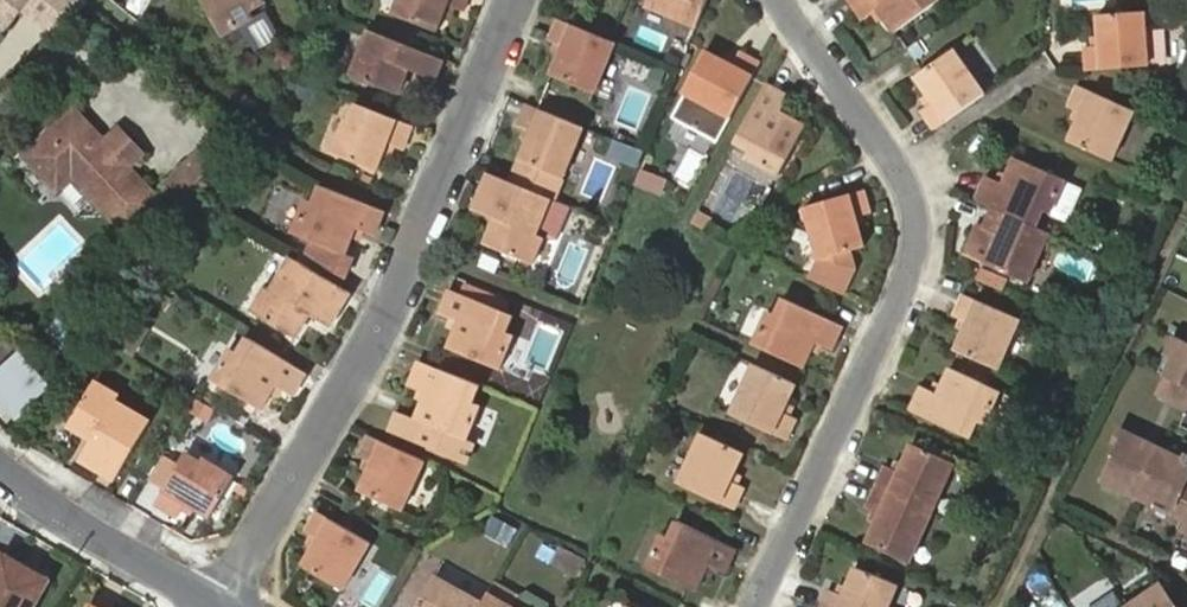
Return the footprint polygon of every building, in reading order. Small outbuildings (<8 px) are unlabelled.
[(6,24),(25,0),(0,0),(0,19),(6,24)] [(222,34),(254,17),(251,7),(266,0),(205,0),(222,34)] [(464,0),(394,0),(392,4),(389,10),(434,28),(441,14),(445,3),(453,6),(461,8),(464,0)] [(707,0),(648,0),(646,5),(695,26),(707,0)] [(861,18),(868,14),(876,9),(881,17),(891,31),(936,0),(848,0),(861,18)] [(448,16),(453,6),(445,3),(441,14),(448,16)] [(1082,66),(1085,68),(1147,60),(1141,6),(1088,14),(1090,32),(1091,41),(1079,44),(1082,66)] [(876,9),(868,14),(874,22),(881,17),(876,9)] [(249,26),(262,48),(280,38),(267,16),(249,26)] [(617,45),(612,42),(559,19),(550,42),(557,46),(566,50),(560,60),(554,74),(596,93),(617,45)] [(433,76),(442,56),(368,25),(349,66),(396,87),(406,64),(433,76)] [(1091,41),(1090,32),(1078,33),(1079,44),(1091,41)] [(917,107),(931,126),(942,120),(984,89),(953,44),(916,69),(926,85),(933,96),(927,101),(917,107)] [(566,50),(557,46),(552,57),(560,60),(566,50)] [(248,51),(239,56),(239,66),(248,72),(257,67),(256,57),(248,51)] [(730,119),(761,65),(739,54),(737,59),(733,67),(723,61),(707,53),(683,94),(730,119)] [(733,67),(737,59),(727,54),(723,61),(733,67)] [(663,78),(651,73),(645,87),(657,91),(663,78)] [(779,176),(783,168),(807,129),(791,120),(782,114),(786,105),(790,97),(767,83),(734,142),(750,150),(745,158),(779,176)] [(1067,139),(1110,160),(1135,111),(1078,83),(1068,104),(1073,107),(1081,110),(1075,122),(1067,139)] [(920,90),(927,101),(933,96),(926,85),(920,90)] [(401,147),(413,122),(358,99),(351,116),(347,113),(333,149),(374,168),(381,151),(386,141),(394,145),(401,147)] [(582,129),(525,104),(516,126),(522,128),(529,132),(525,143),(517,161),(561,180),(582,129)] [(797,112),(786,105),(782,114),(791,120),(797,112)] [(1067,119),(1075,122),(1081,110),(1073,107),(1067,119)] [(60,124),(147,216),(162,202),(128,166),(143,152),(119,129),(105,142),(75,109),(60,124)] [(672,122),(666,138),(686,146),(673,181),(692,188),(711,137),(672,122)] [(60,124),(27,157),(56,191),(72,177),(128,235),(147,216),(60,124)] [(529,132),(522,128),(516,140),(525,143),(529,132)] [(241,163),(219,138),(167,183),(186,203),(207,184),(213,190),(241,163)] [(390,154),(394,145),(386,141),(381,151),(390,154)] [(995,206),(1045,230),(1068,181),(1019,157),(1012,172),(1007,183),(998,179),(990,175),(979,198),(995,206)] [(635,184),(662,194),(669,178),(642,167),(635,184)] [(1004,169),(998,179),(1007,183),(1012,172),(1004,169)] [(550,201),(488,174),(471,211),(493,222),(483,243),(530,263),(548,222),(543,219),(550,201)] [(384,207),(323,180),(316,198),(309,195),(293,229),(345,252),(354,232),(357,225),(367,230),(373,233),(384,207)] [(207,184),(186,203),(191,210),(213,190),(207,184)] [(851,216),(859,215),(866,212),(862,190),(801,205),(814,257),(859,246),(854,225),(851,216)] [(1025,285),(1050,233),(1045,230),(995,206),(985,228),(988,229),(996,234),(990,245),(981,263),(1025,285)] [(861,223),(859,215),(851,216),(854,225),(861,223)] [(357,225),(354,232),(363,237),(367,230),(357,225)] [(983,240),(990,245),(996,234),(988,229),(983,240)] [(354,287),(297,254),(276,287),(269,282),(256,303),(299,331),(312,311),(333,321),(354,287)] [(455,320),(449,332),(443,346),(495,368),(510,335),(501,331),(507,318),(445,291),(436,312),(446,316),(455,320)] [(953,349),(993,369),(1017,318),(965,293),(953,315),(960,318),(968,322),(963,331),(953,349)] [(798,368),(809,348),(813,339),(821,343),(828,346),(840,325),(781,296),(773,312),(767,310),(750,345),(798,368)] [(111,342),(137,357),(154,329),(127,314),(111,342)] [(442,328),(449,332),(455,320),(446,316),(442,328)] [(968,322),(960,318),(956,327),(963,331),(968,322)] [(308,368),(250,333),(240,349),(232,343),(214,375),(262,406),(273,388),(277,382),(288,388),(294,392),(308,368)] [(1186,404),(1186,339),(1175,333),(1149,386),(1186,404)] [(813,339),(809,348),(816,350),(821,343),(813,339)] [(59,385),(23,349),(0,373),(0,399),(22,422),(59,385)] [(479,384),(417,358),(406,382),(416,387),(423,391),(419,399),(412,416),(464,437),(479,404),(471,400),(479,384)] [(779,401),(789,383),(749,363),(724,412),(778,438),(789,418),(781,414),(774,410),(779,401)] [(909,407),(967,436),(975,420),(980,423),(996,390),(952,369),(944,383),(940,392),(933,389),(921,383),(909,407)] [(87,378),(60,423),(83,435),(71,455),(108,477),(142,420),(108,399),(112,392),(87,378)] [(940,392),(944,383),(939,381),(933,389),(940,392)] [(277,382),(273,388),(284,394),(288,388),(277,382)] [(423,391),(416,387),(412,396),(419,399),(423,391)] [(786,404),(779,401),(774,410),(781,414),(786,404)] [(419,455),(365,429),(353,452),(360,456),(367,460),(363,469),(354,486),(395,505),(419,455)] [(1186,479),(1186,476),(1186,460),(1125,429),(1102,476),(1186,518),(1186,479)] [(725,479),(739,450),(699,431),(675,480),(727,507),(737,486),(725,479)] [(872,484),(927,511),(952,461),(910,440),(902,457),(897,468),(890,465),(883,462),(872,484)] [(180,498),(187,502),(205,513),(230,471),(199,454),(196,458),(181,448),(151,499),(172,511),(174,508),(180,498)] [(897,468),(902,457),(895,454),(890,465),(897,468)] [(367,460),(360,456),(355,464),(363,469),(367,460)] [(903,561),(927,511),(872,484),(861,507),(868,510),(875,513),(871,523),(862,541),(903,561)] [(181,512),(187,502),(180,498),(174,508),(181,512)] [(317,535),(312,543),(302,563),(340,586),(368,541),(316,509),(304,528),(310,531),(317,535)] [(863,519),(871,523),(875,513),(868,510),(863,519)] [(511,547),(519,527),(492,517),(484,537),(511,547)] [(654,530),(639,563),(689,587),(701,563),(717,569),(727,547),(668,518),(661,533),(654,530)] [(305,539),(312,543),(317,535),(310,531),(305,539)] [(0,560),(0,606),(30,606),(45,581),(2,557),(0,560)] [(817,606),(878,606),(890,581),(852,562),(844,580),(839,590),(832,587),(825,584),(813,605),(817,606)] [(475,603),(428,575),(410,606),(473,606),(475,603)] [(838,578),(832,587),(839,590),(844,580),(838,578)] [(1163,589),(1159,582),(1143,592),(1147,600),(1163,589)] [(1143,592),(1127,603),(1130,606),(1175,606),(1163,589),(1147,600),(1143,592)]
